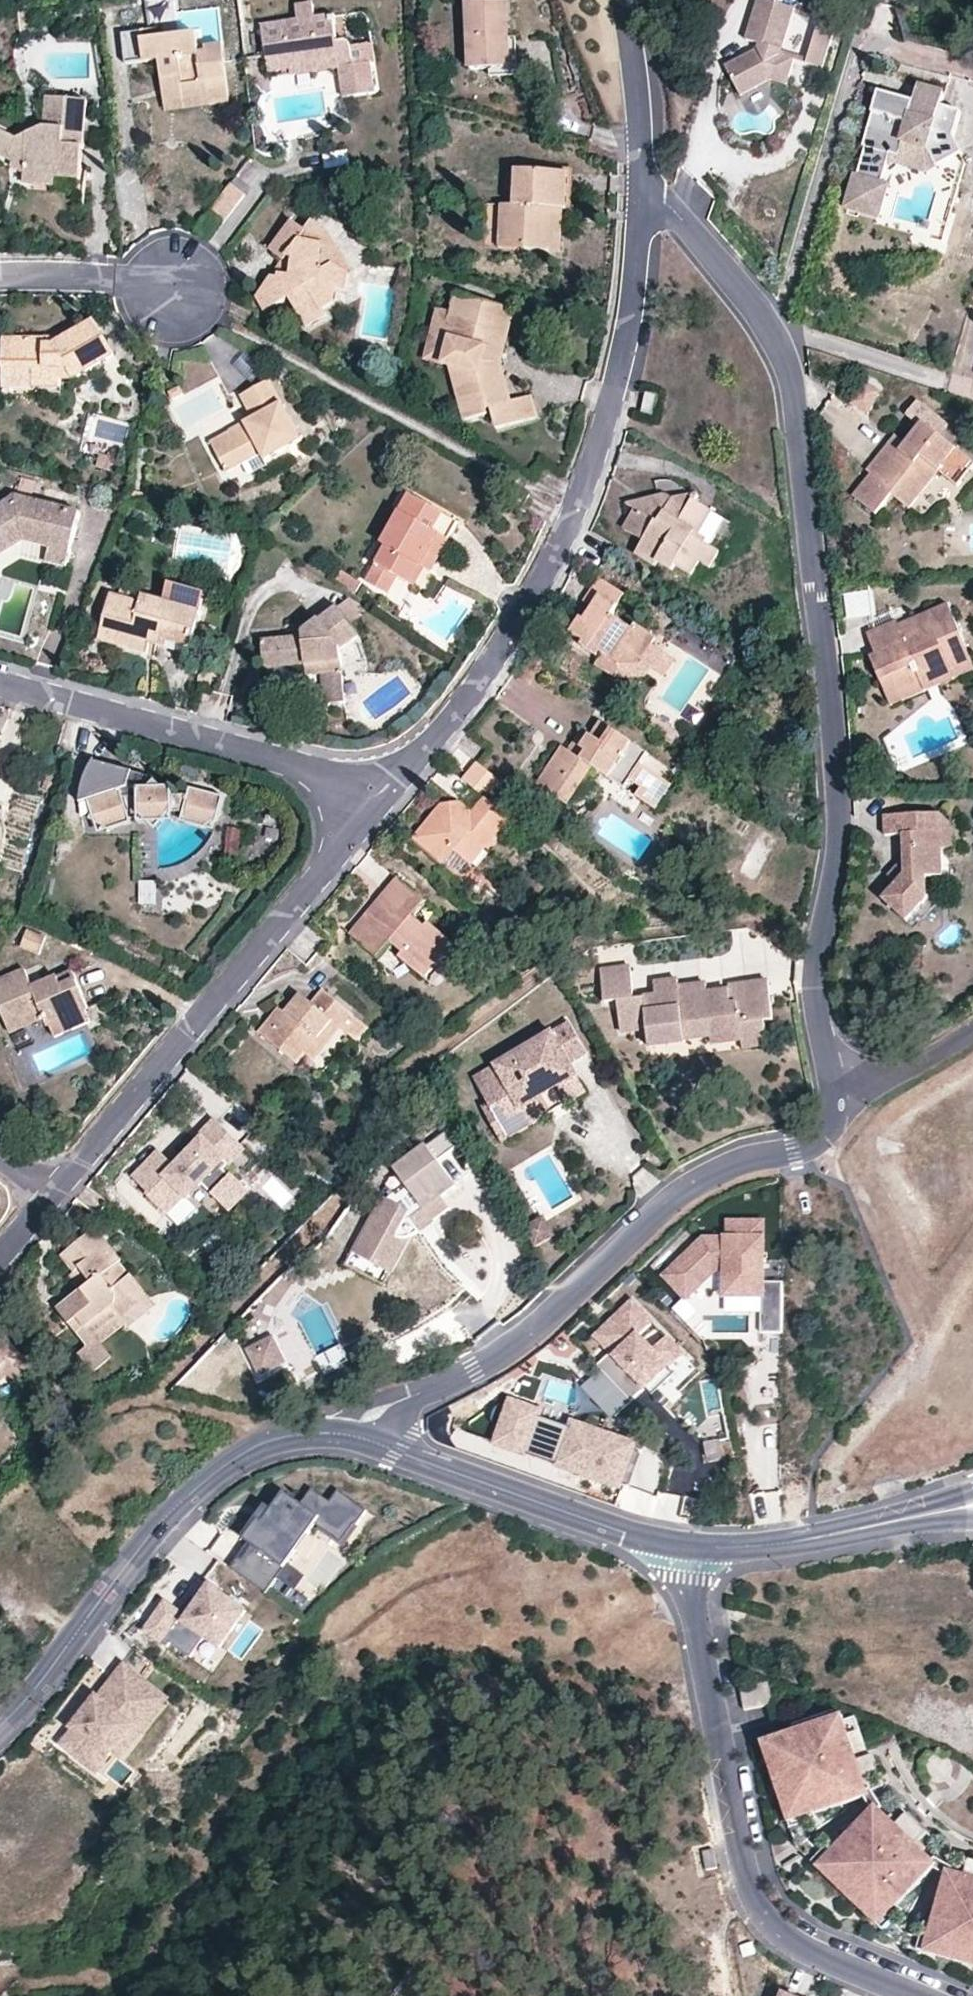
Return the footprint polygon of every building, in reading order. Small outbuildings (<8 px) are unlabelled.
[(510,68),(507,1),(465,2),(470,70),(510,68)] [(781,57),(795,12),(759,1),(746,42),(759,47),(758,52),(725,69),(738,92),(771,75),(789,80),(795,62),(781,57)] [(336,23),(335,15),(316,17),(313,3),(296,6),(298,21),(261,26),(268,66),(336,58),(338,70),(343,99),(376,94),(371,63),(354,66),(351,48),(351,45),(348,41),(338,43),(334,23),(336,23)] [(821,75),(834,29),(818,25),(805,70),(821,75)] [(228,103),(222,46),(204,47),(204,52),(200,53),(198,35),(165,38),(163,31),(122,34),(125,64),(143,62),(144,65),(159,63),(161,78),(179,77),(181,88),(206,86),(207,101),(208,106),(228,103)] [(373,46),(351,48),(354,66),(371,63),(376,63),(373,46)] [(292,76),(338,70),(336,58),(268,66),(270,75),(291,72),(292,76)] [(784,91),(789,80),(771,75),(738,92),(741,99),(770,87),(784,91)] [(165,106),(207,101),(206,86),(181,88),(179,77),(161,78),(165,106)] [(845,211),(879,220),(888,187),(881,185),(889,157),(898,159),(902,145),(924,151),(941,179),(938,190),(942,191),(937,206),(955,212),(969,163),(966,158),(968,156),(959,140),(965,115),(939,108),(943,96),(929,91),(913,99),(912,104),(878,94),(862,148),(864,150),(857,178),(854,177),(845,211)] [(88,103),(46,99),(44,129),(17,138),(0,131),(0,156),(12,162),(24,168),(23,177),(55,180),(55,165),(80,165),(82,149),(84,149),(88,103)] [(302,152),(299,136),(290,138),(292,153),(302,152)] [(348,156),(324,158),(326,176),(350,173),(348,156)] [(10,168),(23,177),(24,168),(12,162),(10,168)] [(78,181),(80,165),(55,165),(55,180),(78,181)] [(565,209),(565,173),(516,171),(513,206),(502,206),(501,248),(555,251),(557,209),(565,209)] [(54,187),(55,180),(23,177),(23,184),(54,187)] [(231,183),(209,212),(221,221),(245,195),(231,183)] [(563,252),(565,209),(557,209),(555,251),(563,252)] [(269,251),(282,260),(286,262),(287,259),(293,262),(290,277),(279,275),(277,278),(272,276),(255,299),(264,313),(289,300),(308,329),(329,317),(325,311),(335,304),(337,290),(347,290),(350,273),(345,270),(332,237),(334,234),(329,231),(327,232),(311,221),(305,230),(291,220),(269,251)] [(271,275),(272,276),(277,278),(279,275),(290,277),(293,262),(287,259),(286,262),(282,260),(271,275)] [(454,294),(450,312),(437,364),(449,368),(463,420),(487,414),(486,409),(490,408),(495,428),(538,418),(532,396),(513,400),(506,378),(499,379),(495,360),(488,358),(501,307),(454,294)] [(422,360),(437,364),(450,312),(436,307),(422,360)] [(516,311),(501,307),(488,358),(495,360),(499,379),(506,378),(502,363),(516,311)] [(114,356),(94,320),(61,338),(1,337),(0,393),(59,393),(61,380),(72,380),(114,356)] [(251,418),(243,423),(246,430),(213,449),(226,473),(261,455),(264,460),(302,441),(270,380),(239,396),(251,418)] [(880,394),(862,384),(850,406),(869,416),(880,394)] [(653,416),(658,395),(647,393),(641,414),(653,416)] [(901,422),(916,434),(924,423),(941,438),(944,433),(912,408),(901,422)] [(209,441),(213,449),(246,430),(243,423),(209,441)] [(906,446),(895,458),(885,450),(868,471),(871,475),(854,497),(875,514),(891,496),(908,507),(937,472),(957,487),(972,466),(972,465),(941,438),(924,423),(916,434),(906,446)] [(895,437),(885,450),(895,458),(906,446),(895,437)] [(261,455),(226,473),(233,486),(268,469),(261,455)] [(449,540),(459,522),(411,493),(380,543),(387,547),(375,564),(365,581),(386,593),(395,577),(410,585),(421,566),(439,535),(449,540)] [(701,541),(716,515),(696,502),(700,494),(674,498),(666,493),(661,494),(648,517),(634,510),(623,529),(643,542),(639,548),(658,560),(656,562),(672,571),(675,566),(692,576),(701,563),(710,568),(719,553),(705,545),(701,541)] [(624,504),(634,510),(648,517),(661,494),(624,504)] [(80,512),(14,495),(0,504),(0,556),(23,543),(49,550),(46,563),(66,569),(80,512)] [(721,518),(716,515),(701,541),(705,545),(721,518)] [(431,571),(449,540),(439,535),(421,566),(431,571)] [(370,560),(375,564),(387,547),(380,543),(370,560)] [(654,567),(656,562),(658,560),(639,548),(635,555),(654,567)] [(361,583),(341,571),(336,579),(355,592),(361,583)] [(641,660),(656,639),(635,626),(633,629),(611,616),(624,597),(600,581),(585,602),(592,606),(582,619),(581,617),(571,634),(583,642),(582,646),(599,658),(603,655),(614,663),(624,649),(641,660)] [(197,627),(205,595),(167,585),(163,600),(143,594),(140,602),(110,594),(97,640),(145,655),(148,645),(165,649),(166,644),(191,649),(197,627)] [(358,638),(335,607),(301,631),(302,637),(262,640),(265,671),(305,668),(306,678),(321,676),(341,675),(340,652),(358,638)] [(950,607),(913,621),(919,638),(905,643),(899,626),(898,624),(869,634),(877,656),(871,658),(880,683),(893,678),(899,694),(924,685),(922,679),(970,661),(950,607)] [(913,621),(899,626),(905,643),(919,638),(913,621)] [(189,656),(191,649),(166,644),(165,649),(189,656)] [(970,661),(922,679),(924,685),(899,694),(893,678),(880,683),(890,707),(972,675),(972,667),(970,661)] [(343,703),(341,675),(321,676),(324,705),(343,703)] [(656,810),(672,786),(642,765),(648,756),(601,723),(590,737),(576,756),(568,750),(567,751),(561,747),(536,785),(568,805),(593,770),(625,790),(631,782),(641,790),(636,797),(656,810)] [(582,730),(568,750),(576,756),(590,737),(582,730)] [(672,786),(679,777),(648,756),(642,765),(672,786)] [(490,795),(500,783),(476,764),(461,780),(478,795),(483,791),(490,795)] [(151,779),(95,766),(90,771),(84,780),(82,789),(82,797),(81,806),(90,804),(100,834),(131,824),(132,822),(140,822),(141,827),(174,826),(175,823),(183,825),(183,826),(216,834),(227,800),(193,791),(189,802),(164,795),(165,788),(158,783),(150,787),(149,787),(151,779)] [(497,802),(508,790),(500,783),(490,795),(497,802)] [(167,789),(165,788),(164,795),(175,798),(177,791),(167,789)] [(498,836),(510,820),(482,799),(471,811),(458,803),(440,805),(411,839),(443,866),(445,864),(454,853),(469,866),(471,867),(485,849),(488,851),(499,837),(498,836)] [(945,848),(944,812),(888,814),(888,835),(907,833),(908,854),(909,873),(901,883),(888,899),(913,921),(934,895),(932,894),(922,885),(930,875),(931,875),(947,874),(945,848)] [(959,847),(958,824),(944,812),(945,848),(959,847)] [(466,870),(469,866),(454,853),(445,864),(453,871),(466,870)] [(909,873),(908,854),(891,875),(901,883),(909,873)] [(922,885),(932,894),(931,875),(930,875),(922,885)] [(349,935),(354,939),(386,901),(397,909),(412,892),(396,878),(349,935)] [(141,881),(139,907),(157,908),(159,882),(141,881)] [(418,975),(446,940),(428,924),(424,928),(413,918),(425,903),(412,892),(397,909),(386,901),(354,939),(377,959),(390,943),(402,953),(398,958),(418,975)] [(21,948),(38,955),(45,938),(27,931),(21,948)] [(452,945),(446,940),(418,975),(424,980),(452,945)] [(635,1001),(631,969),(601,973),(605,1005),(619,1003),(635,1001)] [(71,971),(31,987),(24,970),(0,980),(0,1011),(9,1033),(43,1019),(48,1032),(49,1032),(69,1025),(67,1020),(87,1011),(71,971)] [(713,1044),(744,1041),(742,1024),(766,1021),(774,1020),(769,982),(729,987),(730,992),(708,994),(707,986),(679,989),(678,982),(655,985),(656,998),(635,1001),(619,1003),(623,1034),(649,1031),(651,1048),(687,1044),(687,1041),(713,1037),(713,1044)] [(286,1012),(274,1026),(268,1020),(258,1033),(296,1065),(305,1055),(315,1062),(341,1030),(357,1042),(367,1030),(353,1017),(354,1016),(322,990),(311,1004),(300,996),(286,1012)] [(279,1007),(268,1020),(274,1026),(286,1012),(279,1007)] [(14,1046),(48,1032),(43,1019),(9,1033),(14,1046)] [(769,1045),(766,1021),(742,1024),(744,1041),(745,1048),(769,1045)] [(587,1056),(569,1024),(494,1067),(505,1087),(483,1099),(486,1105),(497,1124),(539,1100),(535,1093),(553,1083),(557,1089),(576,1078),(570,1066),(587,1056)] [(505,1087),(494,1067),(472,1080),(483,1099),(505,1087)] [(576,1078),(557,1089),(553,1083),(535,1093),(539,1100),(497,1124),(486,1105),(480,1108),(501,1143),(586,1094),(576,1078)] [(439,1097),(432,1088),(423,1095),(430,1103),(439,1097)] [(255,1161),(214,1120),(202,1132),(208,1138),(176,1170),(158,1152),(133,1177),(150,1194),(146,1197),(181,1232),(202,1211),(212,1221),(222,1210),(232,1220),(255,1197),(244,1186),(250,1180),(243,1173),(255,1161)] [(382,1195),(352,1253),(379,1266),(395,1237),(398,1238),(400,1239),(404,1240),(408,1240),(410,1239),(413,1238),(416,1236),(418,1234),(418,1233),(414,1227),(429,1216),(432,1221),(449,1209),(442,1199),(456,1188),(426,1145),(393,1169),(411,1195),(397,1206),(382,1195)] [(272,1177),(260,1189),(282,1211),(294,1199),(272,1177)] [(433,1223),(432,1221),(429,1216),(414,1227),(418,1233),(433,1223)] [(534,1226),(541,1239),(547,1236),(536,1217),(518,1228),(521,1233),(534,1226)] [(110,1248),(95,1229),(91,1232),(83,1222),(70,1233),(77,1244),(61,1256),(72,1273),(77,1269),(91,1285),(57,1311),(90,1352),(124,1326),(126,1330),(155,1306),(131,1275),(128,1277),(118,1263),(120,1261),(110,1248)] [(699,1243),(662,1278),(684,1301),(710,1276),(727,1277),(727,1296),(762,1297),(761,1334),(783,1334),(783,1283),(762,1283),(763,1225),(727,1224),(726,1244),(699,1243)] [(534,1226),(521,1233),(528,1246),(541,1239),(534,1226)] [(379,1266),(352,1253),(345,1265),(385,1286),(408,1240),(404,1240),(400,1239),(398,1238),(395,1237),(379,1266)] [(680,1354),(633,1304),(593,1336),(613,1358),(602,1371),(631,1403),(680,1354)] [(3,1371),(8,1377),(18,1388),(35,1375),(0,1332),(0,1373),(3,1371)] [(274,1338),(258,1347),(272,1373),(288,1365),(274,1338)] [(258,1347),(248,1352),(262,1378),(272,1373),(258,1347)] [(317,1358),(326,1377),(351,1367),(342,1347),(317,1358)] [(496,1445),(574,1472),(575,1470),(622,1487),(635,1452),(509,1407),(496,1445)] [(259,1520),(245,1541),(285,1570),(288,1566),(316,1527),(342,1545),(356,1526),(358,1527),(368,1513),(339,1493),(331,1504),(313,1491),(302,1506),(285,1493),(263,1523),(259,1520)] [(307,1578),(288,1566),(285,1570),(278,1580),(297,1593),(307,1578)] [(166,1603),(145,1632),(167,1648),(170,1644),(191,1659),(205,1639),(221,1650),(247,1613),(211,1587),(196,1607),(189,1602),(181,1614),(166,1603)] [(75,1732),(64,1746),(93,1770),(110,1749),(114,1753),(134,1730),(129,1726),(155,1693),(126,1669),(100,1702),(98,1701),(74,1731),(75,1732)] [(168,1703),(155,1693),(129,1726),(134,1730),(114,1753),(122,1759),(168,1703)] [(156,1732),(169,1737),(181,1712),(168,1706),(156,1732)] [(843,1716),(763,1742),(771,1764),(782,1760),(785,1772),(775,1775),(799,1849),(810,1841),(804,1826),(802,1819),(816,1814),(871,1796),(857,1756),(867,1751),(856,1718),(846,1722),(843,1716)] [(771,1764),(775,1775),(785,1772),(782,1760),(771,1764)] [(817,1849),(809,1859),(833,1884),(843,1875),(848,1880),(838,1889),(858,1907),(867,1898),(872,1902),(863,1911),(889,1936),(898,1927),(894,1922),(888,1917),(898,1907),(938,1865),(925,1852),(891,1820),(877,1807),(828,1858),(817,1849)] [(902,1808),(891,1820),(925,1852),(936,1841),(902,1808)] [(802,1819),(804,1826),(820,1821),(816,1814),(802,1819)] [(713,1849),(702,1851),(705,1872),(717,1870),(713,1849)] [(972,1879),(972,1861),(958,1857),(954,1873),(972,1879)] [(949,1872),(929,1942),(917,1938),(914,1949),(947,1959),(951,1948),(972,1955),(972,1879),(954,1873),(949,1872)] [(843,1875),(833,1884),(838,1889),(848,1880),(843,1875)] [(867,1898),(858,1907),(863,1911),(872,1902),(867,1898)] [(888,1917),(894,1922),(905,1911),(898,1907),(888,1917)] [(947,1959),(972,1966),(972,1955),(951,1948),(947,1959)]
